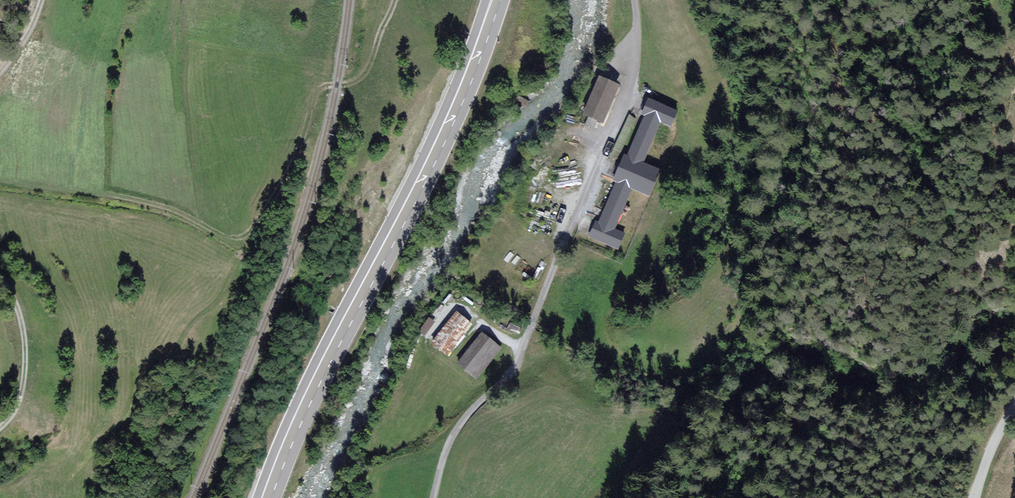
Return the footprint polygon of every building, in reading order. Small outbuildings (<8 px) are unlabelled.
[(603,120),(618,85),(600,77),(585,113),(603,120)] [(677,111),(649,99),(643,113),(646,115),(628,156),(624,154),(614,179),(617,181),(600,223),(596,221),(590,235),(617,246),(623,233),(615,229),(632,188),(649,195),(659,170),(644,163),(661,122),(671,126),(677,111)] [(448,356),(473,325),(456,311),(431,342),(448,356)] [(499,316),(495,325),(518,335),(522,327),(499,316)] [(415,331),(423,338),(434,324),(425,318),(415,331)] [(503,350),(482,333),(458,362),(479,380),(503,350)]
